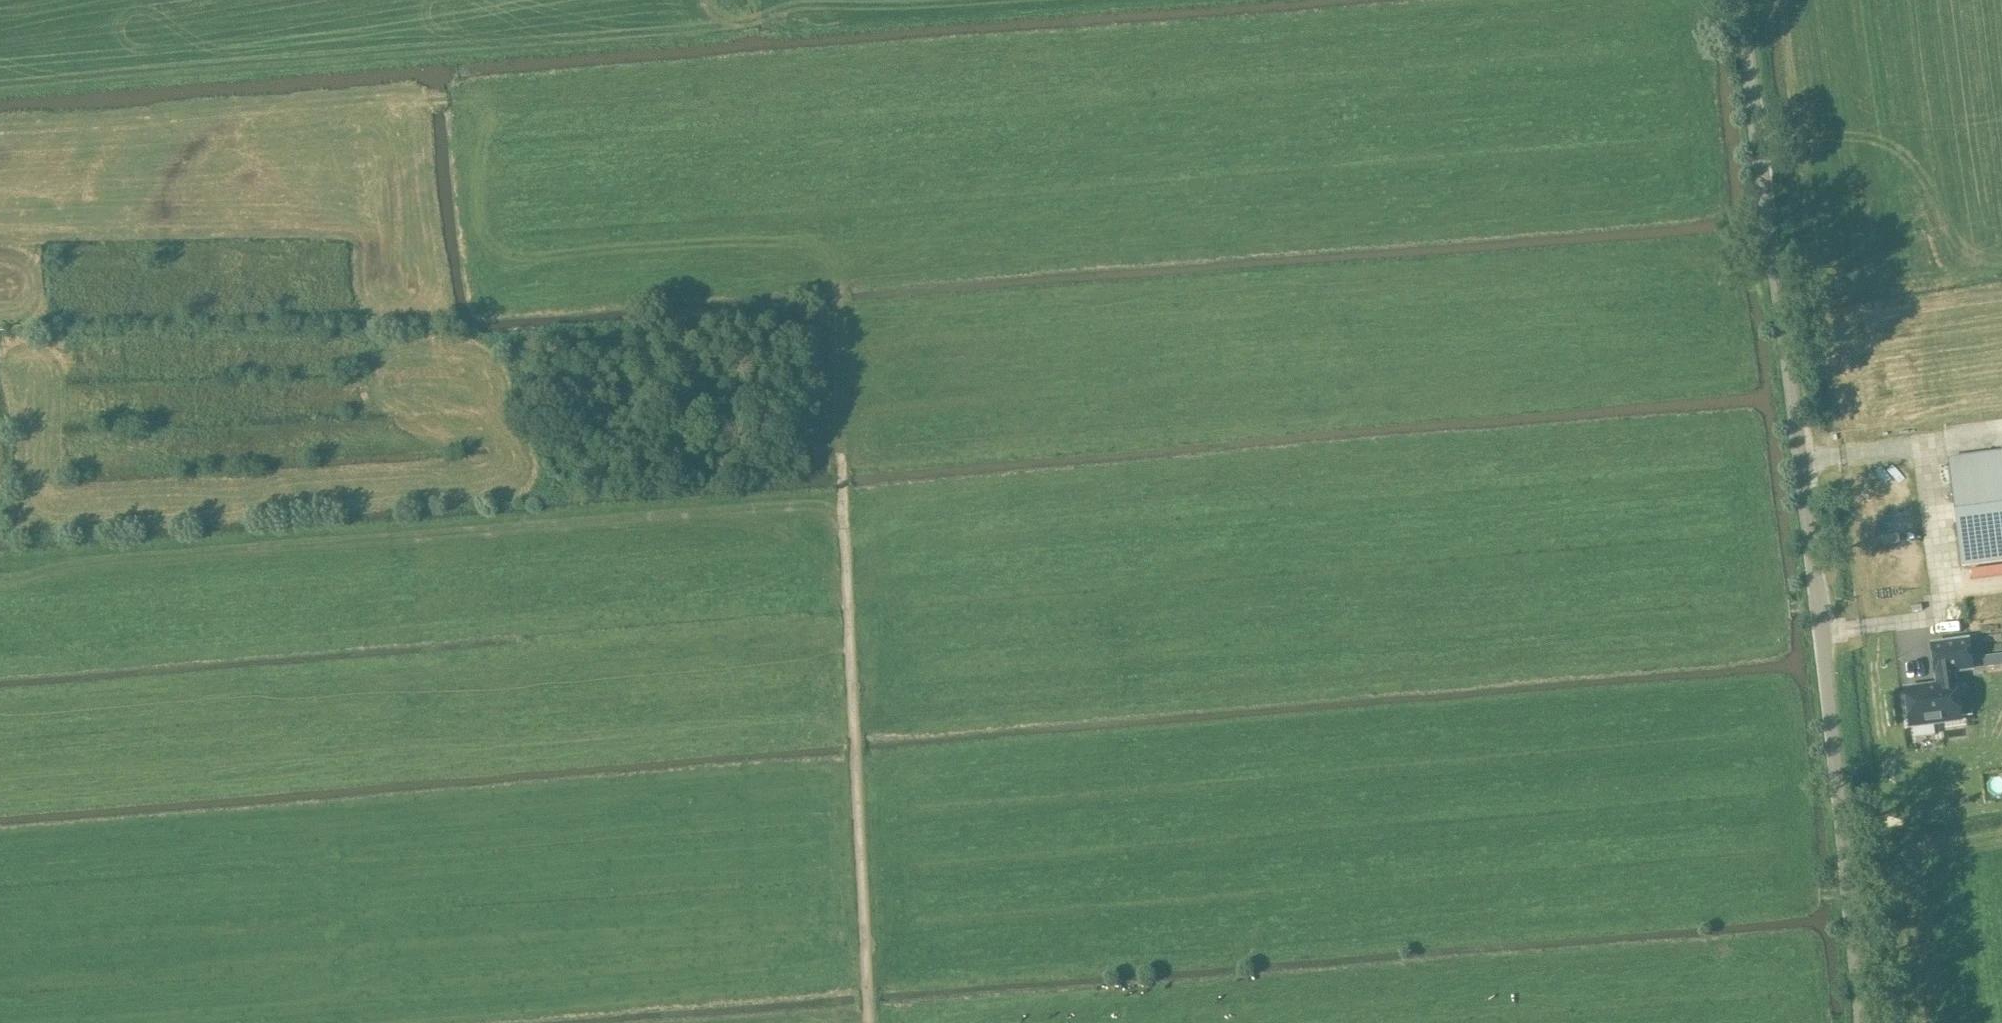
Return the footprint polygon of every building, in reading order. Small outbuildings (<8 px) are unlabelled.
[(1965,566),(2001,562),(2001,452),(1951,458),(1965,566)] [(1938,673),(1940,686),(1907,690),(1911,726),(1961,719),(1956,684),(1953,684),(1951,671),(1972,668),(1969,640),(1933,645),(1936,673),(1938,673)] [(1983,667),(2001,664),(2001,653),(1981,656),(1983,667)]
